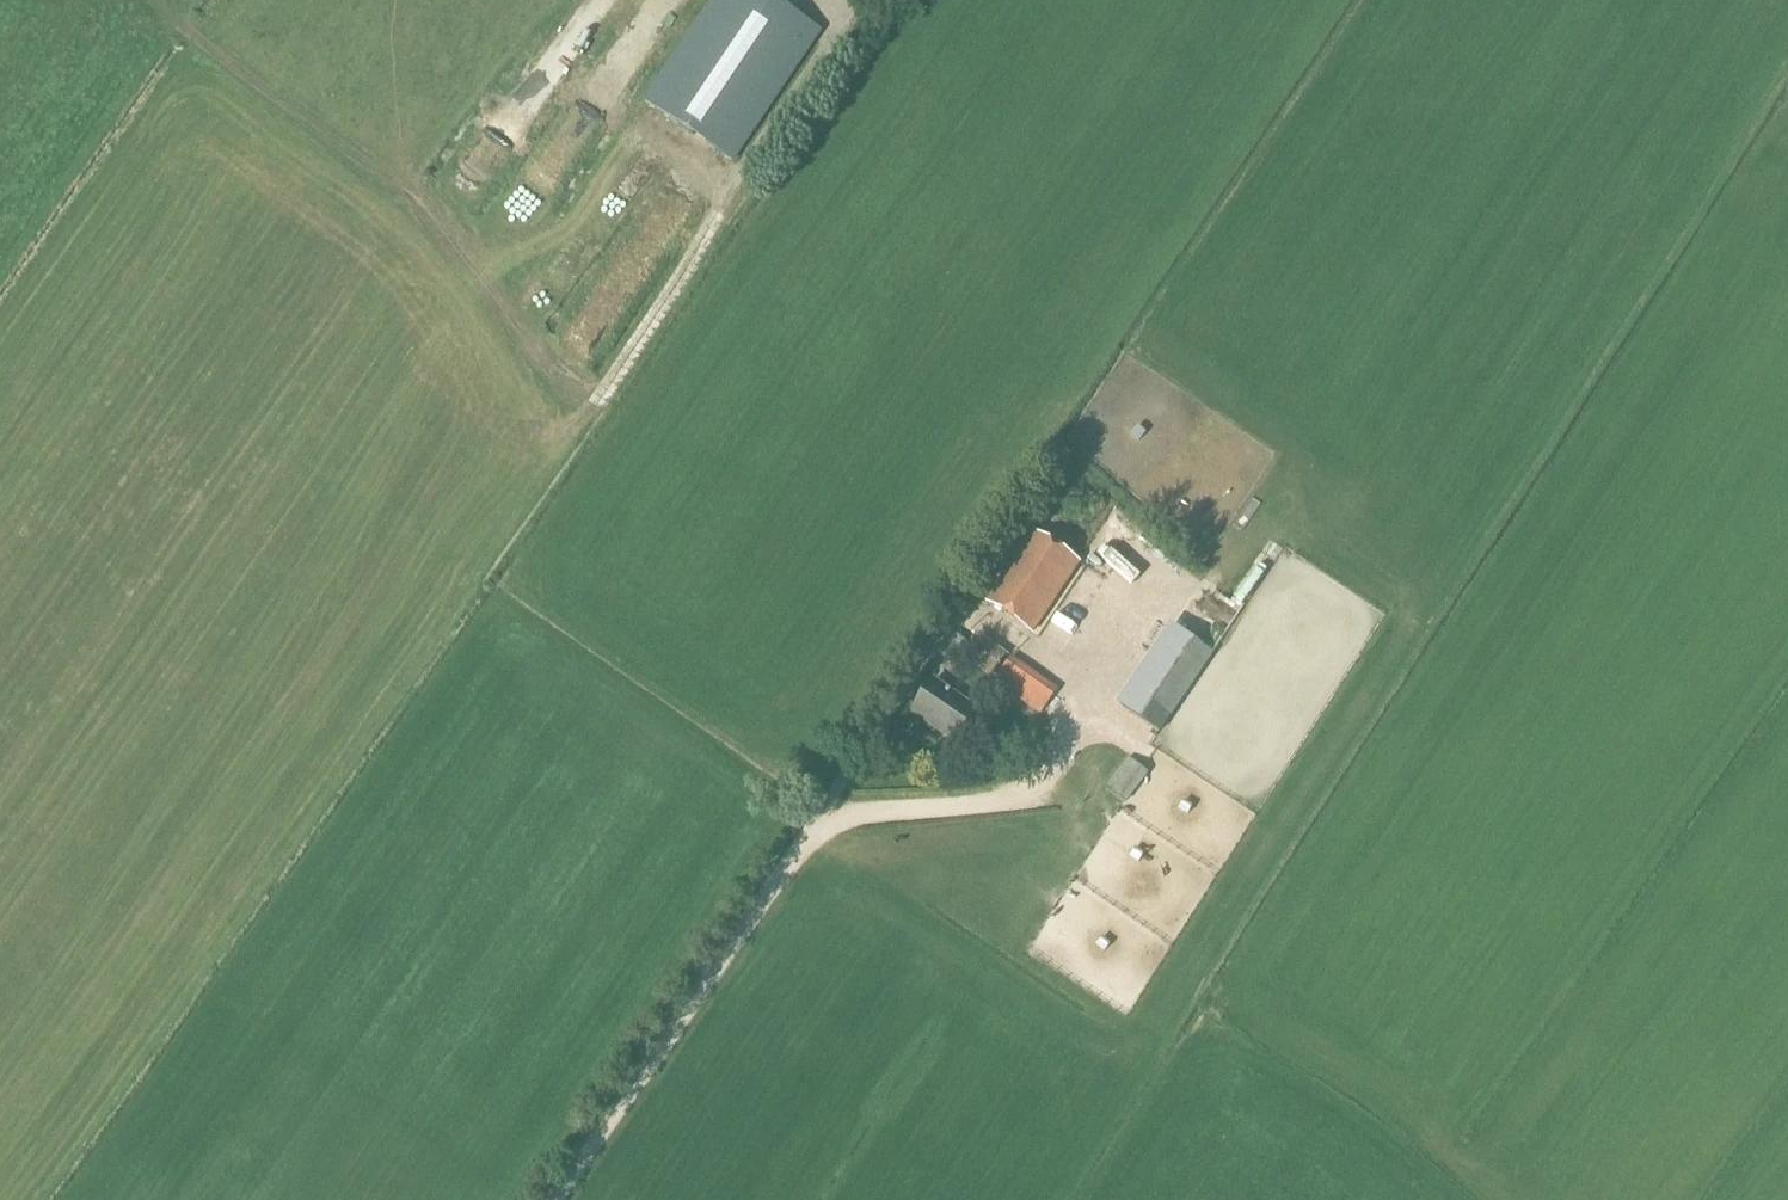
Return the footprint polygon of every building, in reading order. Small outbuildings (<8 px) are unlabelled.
[(820,30),(775,0),(716,0),(648,102),(733,159),(820,30)] [(1038,540),(997,601),(1035,627),(1057,596),(1071,605),(1068,610),(1073,613),(1053,642),(1086,663),(1115,619),(1082,598),(1086,591),(1067,579),(1076,566),(1038,540)] [(1159,733),(1212,655),(1177,632),(1124,710),(1159,733)] [(955,635),(939,655),(955,668),(971,647),(955,635)] [(1006,665),(995,682),(1002,687),(1040,714),(1041,715),(1047,706),(1059,690),(1052,685),(1012,657),(1006,665)] [(955,743),(977,711),(934,681),(912,713),(955,743)] [(1126,804),(1149,774),(1131,760),(1108,790),(1126,804)]
